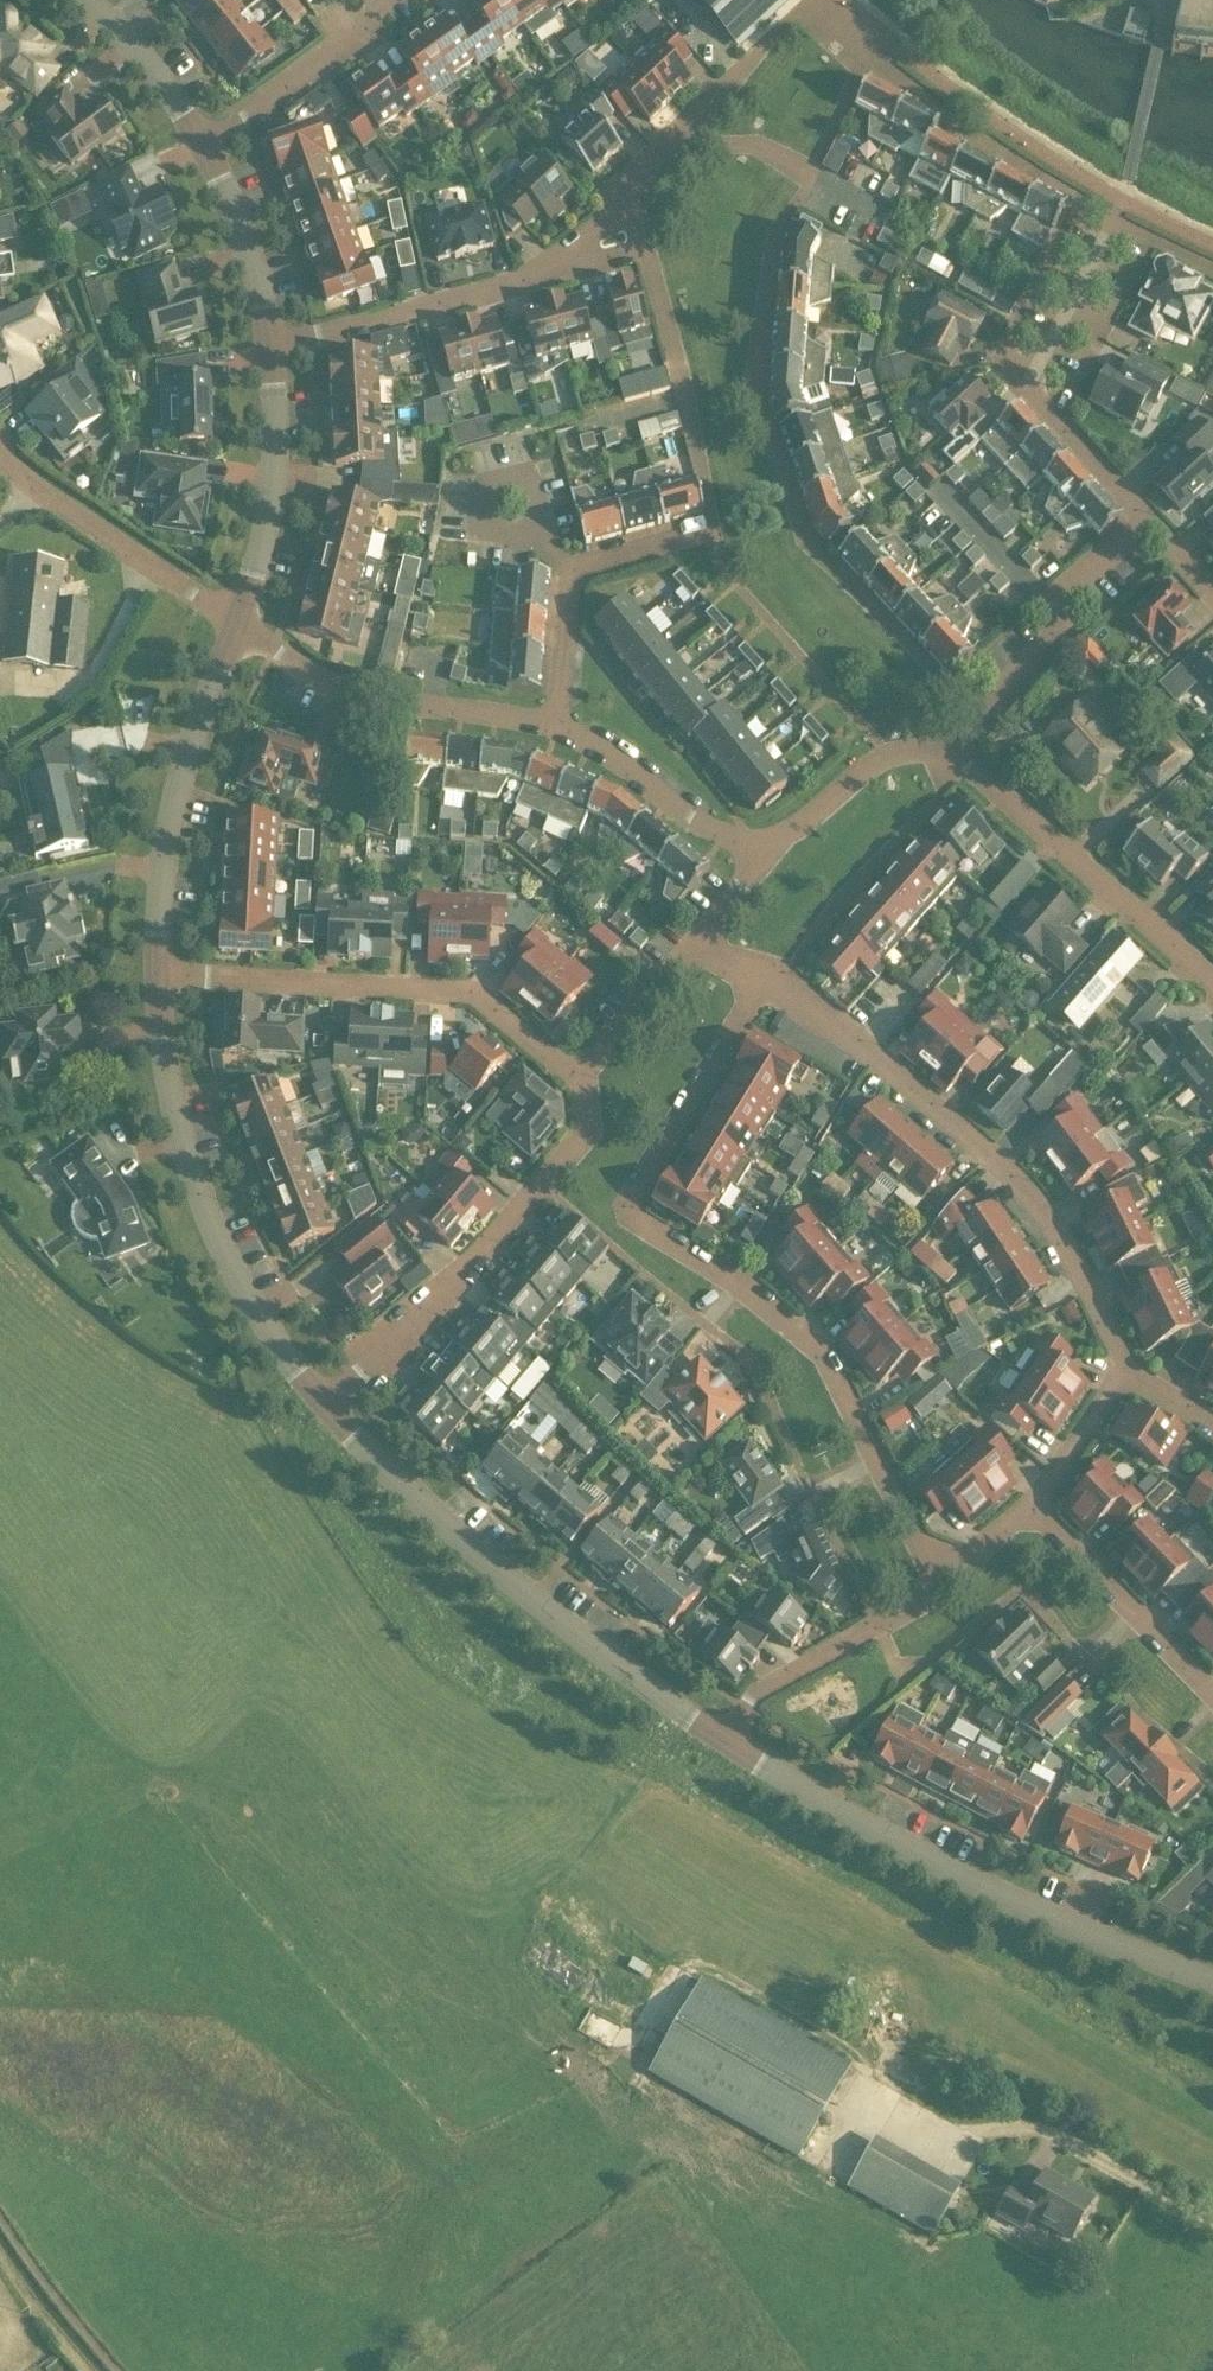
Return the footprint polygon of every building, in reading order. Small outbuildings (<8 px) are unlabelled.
[(176,4),(192,24),(222,0),(181,0),(176,4)] [(192,24),(207,43),(244,13),(234,0),(222,0),(192,24)] [(298,5),(294,0),(279,0),(275,3),(285,15),(298,5)] [(484,23),(472,32),(491,57),(504,47),(500,43),(523,27),(504,0),(471,0),(469,2),(484,23)] [(562,5),(558,0),(504,0),(523,27),(545,10),(549,15),(562,5)] [(562,5),(566,12),(579,2),(578,0),(558,0),(562,5)] [(787,0),(697,0),(739,45),(787,0)] [(1172,50),(1171,53),(1173,54),(1173,50),(1200,55),(1199,58),(1201,58),(1202,55),(1212,56),(1212,0),(1183,0),(1172,50)] [(307,17),(298,5),(285,15),(294,27),(307,17)] [(634,24),(651,42),(664,29),(647,11),(634,24)] [(222,62),(259,32),(244,13),(207,43),(222,62)] [(1130,13),(1123,36),(1144,42),(1151,19),(1130,13)] [(51,50),(35,37),(32,41),(15,27),(14,21),(10,17),(5,16),(0,17),(0,70),(1,68),(36,97),(57,71),(43,60),(51,50)] [(461,40),(445,19),(421,36),(455,83),(452,77),(474,62),(477,66),(491,57),(472,32),(461,40)] [(655,46),(635,65),(670,103),(692,82),(673,63),(685,52),(664,30),(652,42),(655,46)] [(238,81),(275,51),(259,32),(222,62),(238,81)] [(401,83),(419,108),(455,83),(421,36),(397,53),(413,75),(401,83)] [(649,123),(670,103),(635,65),(614,85),(610,81),(599,92),(619,114),(631,103),(649,123)] [(559,79),(569,91),(580,80),(570,69),(559,79)] [(406,118),(419,108),(401,83),(389,92),(374,70),(349,88),(379,129),(402,113),(406,118)] [(491,77),(502,93),(501,100),(506,108),(519,99),(513,89),(500,70),(491,77)] [(521,98),(535,87),(527,75),(512,86),(521,98)] [(869,141),(881,147),(907,99),(906,99),(905,100),(871,81),(872,80),(870,79),(854,110),(855,111),(856,109),(873,118),(869,141)] [(116,138),(113,135),(120,130),(100,102),(79,118),(75,112),(77,110),(63,92),(39,111),(56,135),(51,139),(71,166),(99,145),(102,148),(116,138)] [(589,116),(561,143),(592,176),(622,149),(601,126),(613,115),(593,94),(580,107),(589,116)] [(907,99),(881,147),(893,154),(909,138),(926,147),(935,133),(935,134),(943,118),(942,118),(941,119),(907,101),(907,99)] [(362,152),(376,142),(351,107),(337,118),(362,152)] [(462,127),(468,135),(482,124),(472,112),(464,118),(462,127)] [(26,136),(18,124),(5,133),(13,145),(26,136)] [(272,146),(282,176),(328,160),(317,130),(272,146)] [(940,197),(948,181),(950,178),(965,148),(964,149),(935,134),(935,133),(926,147),(909,180),(940,197)] [(458,158),(465,162),(474,159),(470,145),(455,149),(458,158)] [(963,210),(976,216),(1001,168),(1001,167),(1000,168),(965,150),(966,149),(965,148),(950,178),(967,187),(963,210)] [(370,173),(381,164),(373,153),(362,161),(370,173)] [(393,166),(405,182),(421,170),(409,154),(393,166)] [(843,161),(830,155),(823,168),(836,174),(843,161)] [(572,194),(537,157),(511,180),(519,188),(502,203),(507,208),(501,213),(505,226),(512,234),(522,224),(524,227),(541,211),(551,222),(564,210),(560,206),(572,194)] [(287,202),(336,184),(328,160),(282,176),(287,191),(283,192),(287,202)] [(381,164),(370,173),(379,184),(390,176),(381,164)] [(1002,168),(1001,168),(976,216),(988,223),(1004,207),(1022,216),(1021,217),(1022,217),(1037,187),(1037,186),(1036,188),(1001,169),(1002,168)] [(157,190),(141,198),(128,171),(99,184),(112,211),(106,214),(122,250),(128,247),(134,260),(164,246),(158,233),(174,226),(169,215),(173,213),(167,199),(162,201),(157,190)] [(295,226),(345,208),(336,184),(287,202),(291,201),(296,215),(292,216),(295,226)] [(893,204),(899,191),(886,185),(880,197),(893,204)] [(1037,187),(1022,217),(1021,217),(1012,235),(1041,251),(1041,252),(1042,253),(1068,203),(1067,203),(1066,204),(1037,188),(1038,187),(1037,187)] [(74,223),(65,202),(51,209),(61,229),(74,223)] [(401,203),(387,206),(390,220),(404,217),(401,203)] [(304,250),(353,233),(345,208),(295,226),(299,236),(303,234),(308,248),(304,249),(304,250)] [(444,214),(445,218),(427,223),(437,262),(454,257),(455,260),(476,254),(476,252),(493,247),(482,208),(464,213),(463,208),(444,214)] [(404,217),(390,220),(393,234),(407,231),(404,217)] [(777,282),(777,283),(832,288),(833,286),(831,286),(833,269),(812,258),(820,243),(821,244),(822,243),(817,240),(822,229),(802,218),(796,229),(791,227),(790,228),(792,229),(781,249),(778,282),(777,282)] [(15,241),(12,220),(0,223),(0,243),(15,241)] [(889,250),(895,238),(883,231),(877,243),(889,250)] [(316,273),(362,257),(353,233),(304,250),(308,260),(311,259),(316,273)] [(410,242),(394,246),(400,277),(416,274),(410,242)] [(927,270),(934,258),(923,252),(916,264),(927,270)] [(373,287),(362,257),(316,273),(327,303),(373,287)] [(891,276),(898,264),(885,257),(878,269),(891,276)] [(1195,334),(1212,300),(1212,296),(1197,287),(1198,284),(1193,281),(1193,280),(1184,276),(1171,269),(1171,268),(1158,267),(1156,272),(1157,273),(1142,301),(1145,303),(1132,328),(1154,340),(1155,339),(1151,337),(1164,313),(1178,320),(1176,323),(1195,334)] [(181,298),(172,268),(141,277),(149,307),(146,308),(148,317),(144,318),(149,335),(153,334),(156,343),(175,338),(176,342),(189,339),(188,334),(205,329),(194,294),(181,298)] [(886,279),(876,273),(870,285),(880,290),(886,279)] [(978,297),(985,285),(965,274),(958,287),(978,297)] [(103,293),(100,282),(86,286),(89,297),(103,293)] [(608,291),(614,317),(601,321),(606,341),(609,353),(625,349),(621,337),(649,330),(637,284),(632,285),(631,282),(619,285),(620,288),(608,291)] [(774,323),(774,324),(808,327),(808,325),(807,325),(808,310),(830,303),(831,288),(832,288),(777,283),(778,284),(775,323),(774,323)] [(992,304),(998,292),(985,286),(979,298),(992,304)] [(925,328),(932,332),(922,351),(949,366),(959,347),(967,351),(983,319),(941,297),(925,328)] [(882,300),(867,298),(865,312),(880,314),(882,300)] [(551,303),(564,353),(606,341),(601,321),(587,324),(584,314),(580,299),(563,304),(562,300),(551,303)] [(14,384),(17,388),(39,371),(25,339),(53,326),(42,302),(0,321),(0,391),(14,384)] [(564,353),(551,303),(540,306),(541,310),(524,314),(530,340),(516,344),(520,359),(525,376),(528,387),(568,364),(564,353)] [(72,322),(68,320),(63,322),(62,326),(64,332),(69,334),(73,332),(75,328),(72,322)] [(478,327),(477,323),(466,326),(480,376),(506,368),(509,380),(525,376),(520,359),(516,344),(502,347),(496,322),(478,327)] [(771,363),(771,364),(826,369),(826,368),(825,368),(826,353),(805,342),(807,327),(808,327),(774,324),(775,324),(772,363),(771,363)] [(455,329),(456,333),(425,341),(440,398),(456,395),(453,383),(480,376),(466,326),(455,329)] [(371,353),(329,356),(331,385),(378,382),(394,381),(389,362),(410,357),(402,330),(370,338),(371,353)] [(872,354),(874,340),(860,338),(858,352),(872,354)] [(883,389),(913,381),(905,354),(875,363),(883,389)] [(211,386),(210,379),(207,379),(207,356),(156,364),(157,388),(177,387),(178,401),(171,401),(172,424),(179,424),(179,445),(213,444),(211,386)] [(92,404),(102,396),(76,362),(29,398),(55,432),(45,440),(64,464),(88,445),(80,435),(103,418),(92,404)] [(826,369),(771,364),(771,365),(772,365),(769,399),(777,420),(775,420),(776,422),(808,411),(808,409),(807,410),(801,394),(823,387),(825,369),(826,369)] [(848,387),(852,372),(828,367),(825,382),(848,387)] [(1126,379),(1108,369),(1091,401),(1133,424),(1139,412),(1148,417),(1166,382),(1137,367),(1131,377),(1126,379)] [(664,392),(671,390),(665,370),(640,377),(641,380),(645,396),(645,397),(664,392)] [(111,383),(124,383),(124,371),(111,371),(111,383)] [(869,373),(856,377),(860,391),(873,387),(869,373)] [(949,398),(944,393),(928,407),(933,412),(930,415),(956,443),(943,455),(954,467),(979,444),(969,433),(984,420),(976,412),(987,402),(982,396),(985,393),(976,383),(973,386),(968,381),(949,398)] [(1177,381),(1169,395),(1195,408),(1203,395),(1177,381)] [(332,411),(379,408),(378,382),(331,385),(332,411)] [(885,418),(880,405),(867,410),(871,423),(885,418)] [(982,443),(1005,468),(1045,431),(1044,430),(1043,431),(1021,407),(1022,406),(1021,405),(980,443),(981,444),(982,443)] [(379,408),(332,411),(334,437),(381,434),(379,408)] [(790,463),(843,445),(842,445),(841,445),(830,414),(832,413),(831,412),(779,430),(779,432),(780,431),(791,462),(790,463)] [(677,415),(658,420),(665,446),(684,441),(677,415)] [(426,417),(426,431),(448,430),(444,416),(426,417)] [(450,430),(455,449),(496,438),(491,418),(450,430)] [(1155,484),(1180,512),(1198,495),(1201,499),(1212,488),(1212,484),(1212,482),(1212,481),(1212,475),(1204,465),(1208,461),(1204,457),(1212,449),(1212,439),(1198,422),(1176,442),(1186,453),(1179,458),(1181,460),(1155,484)] [(620,445),(616,431),(602,435),(606,449),(620,445)] [(1045,431),(1005,468),(1028,493),(1043,479),(1068,456),(1067,456),(1066,457),(1044,432),(1045,431)] [(383,464),(381,434),(334,437),(335,466),(383,464)] [(597,449),(593,435),(579,439),(583,453),(597,449)] [(896,450),(891,437),(878,442),(883,455),(896,450)] [(801,495),(801,496),(854,478),(854,477),(852,478),(842,446),(843,446),(843,445),(790,463),(790,464),(792,464),(802,495),(801,495)] [(1045,513),(1055,523),(1095,486),(1094,487),(1067,458),(1068,457),(1068,456),(1043,479),(1056,493),(1045,513)] [(158,514),(156,527),(201,534),(208,489),(199,488),(202,467),(143,458),(137,498),(139,498),(139,496),(160,499),(158,514)] [(940,481),(925,464),(914,472),(929,490),(940,481)] [(390,466),(388,486),(392,487),(390,504),(438,508),(440,489),(399,485),(401,466),(390,466)] [(954,486),(964,477),(955,467),(945,476),(954,486)] [(664,468),(650,472),(663,523),(701,513),(701,514),(703,514),(694,480),(692,481),(693,482),(678,486),(664,468)] [(663,523),(650,472),(635,476),(634,497),(616,502),(624,533),(662,523),(662,525),(664,524),(663,523)] [(903,492),(913,483),(903,472),(893,481),(903,492)] [(854,478),(801,496),(802,497),(803,496),(814,528),(829,545),(828,546),(829,547),(854,524),(853,523),(852,523),(841,512),(859,496),(853,479),(854,478)] [(916,485),(905,495),(915,505),(925,496),(916,485)] [(1096,487),(1095,486),(1055,523),(1064,534),(1085,524),(1098,538),(1097,539),(1098,540),(1123,517),(1122,516),(1121,517),(1095,488),(1096,487)] [(624,534),(624,533),(616,502),(595,508),(585,489),(571,493),(570,492),(569,492),(583,546),(585,545),(585,544),(622,534),(623,535),(624,535),(624,534)] [(379,505),(333,494),(326,522),(372,533),(379,505)] [(991,527),(1001,518),(992,507),(981,517),(991,527)] [(1205,519),(1212,528),(1212,511),(1205,519)] [(1004,541),(1014,532),(1004,521),(994,530),(1004,541)] [(372,533),(326,522),(319,550),(365,561),(372,533)] [(865,586),(866,586),(907,549),(906,548),(905,549),(895,538),(873,546),(863,535),(864,534),(863,533),(838,556),(839,557),(840,556),(866,585),(865,586)] [(962,554),(972,545),(962,535),(953,544),(962,554)] [(975,548),(965,558),(974,568),(984,558),(975,548)] [(907,549),(866,586),(866,587),(867,586),(894,615),(893,616),(919,593),(918,593),(917,594),(907,583),(916,561),(906,550),(907,549)] [(365,561),(319,550),(312,577),(358,589),(365,561)] [(1031,570),(1041,561),(1031,551),(1022,560),(1031,570)] [(404,558),(401,570),(418,574),(421,563),(404,558)] [(3,662),(81,671),(88,605),(59,601),(63,564),(15,559),(3,662)] [(378,564),(374,583),(391,587),(396,568),(378,564)] [(401,570),(398,581),(415,585),(418,574),(401,570)] [(516,595),(514,615),(548,618),(548,617),(546,617),(550,578),(551,578),(551,577),(496,572),(495,587),(516,595)] [(682,590),(689,583),(680,573),(672,579),(682,590)] [(965,603),(983,586),(971,573),(953,590),(965,603)] [(998,594),(1009,585),(1000,575),(990,585),(998,594)] [(358,589),(312,577),(305,605),(352,616),(358,589)] [(699,594),(689,583),(682,590),(692,601),(699,594)] [(437,587),(424,584),(420,597),(433,601),(437,587)] [(1194,633),(1183,622),(1179,618),(1189,609),(1166,584),(1130,618),(1167,658),(1194,633)] [(692,601),(682,590),(675,596),(685,607),(692,601)] [(919,594),(919,593),(893,616),(894,617),(895,616),(921,645),(920,646),(921,646),(962,609),(961,608),(960,609),(950,598),(928,606),(918,595),(919,594)] [(610,647),(642,621),(626,602),(594,627),(610,647)] [(357,648),(364,619),(352,616),(305,605),(298,633),(357,648)] [(714,626),(722,619),(712,609),(705,615),(714,626)] [(962,609),(921,646),(921,647),(922,646),(949,675),(948,676),(949,677),(974,654),(973,653),(972,654),(962,643),(971,621),(961,610),(962,609)] [(404,629),(407,618),(390,613),(387,625),(404,629)] [(548,618),(514,615),(493,613),(490,647),(545,652),(543,651),(546,619),(547,619),(548,618)] [(425,634),(429,620),(416,616),(412,630),(425,634)] [(731,630),(722,619),(714,626),(724,637),(731,630)] [(657,640),(642,621),(610,647),(626,666),(657,640)] [(387,625),(380,652),(397,657),(404,629),(387,625)] [(1094,667),(1105,658),(1089,638),(1069,654),(1079,667),(1089,660),(1094,667)] [(673,659),(657,640),(626,666),(641,685),(673,659)] [(747,662),(754,656),(744,645),(737,651),(747,662)] [(545,653),(545,652),(490,647),(489,662),(510,671),(508,689),(507,689),(507,691),(541,694),(541,692),(540,692),(543,653),(545,653)] [(764,666),(754,656),(747,662),(756,673),(764,666)] [(1175,703),(1196,684),(1212,703),(1212,657),(1203,667),(1193,656),(1160,686),(1175,703)] [(673,659),(641,685),(656,704),(688,678),(673,659)] [(467,671),(454,668),(450,682),(464,685),(467,671)] [(703,697),(688,678),(656,704),(671,722),(703,697)] [(779,698),(786,692),(777,681),(769,688),(779,698)] [(796,702),(786,692),(779,698),(789,709),(796,702)] [(703,697),(671,722),(687,742),(694,737),(693,736),(718,715),(703,697)] [(1126,749),(1083,703),(1044,739),(1086,785),(1126,749)] [(724,709),(718,715),(693,736),(694,737),(708,755),(740,729),(724,709)] [(811,734),(818,728),(809,717),(802,723),(811,734)] [(828,738),(818,728),(811,734),(821,745),(828,738)] [(755,748),(740,729),(708,755),(723,773),(755,748)] [(1168,732),(1152,747),(1175,773),(1191,759),(1168,732)] [(442,794),(443,794),(450,739),(449,739),(449,740),(410,735),(410,734),(409,734),(402,789),(403,789),(403,788),(418,790),(430,770),(445,771),(442,794)] [(251,751),(239,786),(274,797),(281,775),(314,786),(327,745),(308,740),(306,745),(280,736),(278,742),(262,736),(256,753),(251,751)] [(68,737),(49,738),(51,771),(69,770),(68,737)] [(450,739),(443,794),(444,792),(476,797),(476,798),(484,743),(483,743),(483,744),(450,740),(450,739)] [(484,743),(476,798),(478,798),(478,797),(497,799),(509,779),(524,786),(515,807),(538,756),(537,756),(537,757),(518,749),(484,745),(484,743)] [(755,748),(723,773),(739,792),(770,766),(755,748)] [(539,757),(538,756),(515,807),(516,807),(517,806),(547,819),(546,820),(547,821),(569,770),(568,771),(538,758),(539,757)] [(786,786),(770,766),(739,792),(754,812),(763,805),(766,809),(781,797),(778,793),(786,786)] [(578,834),(578,835),(601,784),(600,783),(600,785),(570,772),(570,770),(569,770),(547,821),(548,821),(548,820),(578,833),(578,834)] [(82,826),(80,817),(82,817),(79,807),(71,771),(47,777),(50,791),(36,794),(41,816),(26,819),(30,835),(28,836),(29,842),(31,841),(35,858),(88,846),(84,826),(82,826)] [(387,782),(396,784),(398,777),(389,775),(387,782)] [(602,784),(601,784),(578,835),(579,835),(588,814),(603,821),(596,843),(611,856),(611,857),(647,815),(647,814),(646,815),(620,794),(601,785),(602,784)] [(941,838),(929,852),(950,870),(962,857),(968,862),(980,847),(994,860),(1004,849),(950,802),(937,816),(941,820),(932,830),(941,838)] [(375,806),(367,830),(388,838),(397,814),(375,806)] [(655,867),(656,867),(678,841),(677,842),(647,816),(648,815),(647,815),(611,857),(612,858),(613,857),(624,866),(645,856),(656,866),(655,867)] [(228,833),(224,833),(223,843),(276,846),(277,820),(229,817),(228,833)] [(465,839),(466,825),(452,824),(451,838),(465,839)] [(1136,866),(1160,888),(1174,873),(1186,884),(1206,861),(1181,839),(1174,848),(1148,825),(1142,832),(1138,828),(1124,843),(1129,847),(1123,854),(1136,866)] [(497,826),(483,826),(482,840),(496,841),(497,826)] [(413,844),(413,829),(399,828),(399,843),(413,844)] [(298,847),(313,848),(313,834),(299,833),(298,847)] [(528,856),(537,845),(526,836),(517,847),(528,856)] [(679,842),(678,841),(656,867),(657,868),(657,867),(669,876),(662,899),(673,908),(673,909),(674,910),(710,868),(709,867),(708,868),(678,843),(679,842)] [(222,869),(274,872),(276,846),(223,843),(223,844),(227,844),(227,859),(222,858),(222,869)] [(950,870),(929,852),(920,844),(901,865),(939,899),(958,878),(950,870)] [(478,877),(479,845),(461,845),(460,876),(478,877)] [(313,848),(298,847),(297,861),(312,862),(313,848)] [(427,848),(414,848),(414,862),(427,862),(427,848)] [(554,859),(544,870),(555,879),(564,869),(554,859)] [(1023,862),(989,904),(998,912),(1000,914),(1036,873),(1023,862)] [(939,899),(901,865),(882,887),(920,920),(939,899)] [(220,894),(273,897),(274,872),(222,869),(221,879),(225,880),(225,894),(220,894)] [(576,878),(567,889),(578,898),(586,887),(576,878)] [(1205,888),(1212,896),(1212,880),(1205,888)] [(295,898),(310,899),(311,885),(296,884),(295,898)] [(920,920),(882,887),(863,908),(901,942),(920,920)] [(84,938),(81,924),(76,925),(72,909),(67,910),(62,891),(40,896),(39,892),(0,901),(0,915),(1,919),(22,914),(29,944),(22,946),(28,975),(57,968),(56,964),(76,959),(72,944),(85,941),(84,938)] [(1018,917),(1019,921),(1009,933),(1039,959),(1042,955),(1063,974),(1083,951),(1061,932),(1075,916),(1045,891),(1031,908),(1026,907),(1018,917)] [(594,912),(603,902),(592,893),(583,902),(594,912)] [(223,920),(271,923),(273,897),(220,894),(220,905),(224,905),(223,920)] [(458,959),(461,899),(433,898),(433,895),(418,894),(416,923),(431,923),(429,963),(445,964),(446,959),(458,959)] [(461,896),(461,899),(458,959),(487,961),(489,926),(513,927),(529,908),(525,905),(504,904),(505,898),(461,896)] [(310,899),(295,898),(295,913),(309,913),(310,899)] [(348,958),(348,960),(359,961),(362,906),(334,905),(334,899),(318,898),(316,930),(330,931),(329,957),(348,958)] [(1000,914),(998,912),(989,904),(982,898),(976,904),(984,910),(982,912),(994,922),(1000,914)] [(1211,905),(1198,918),(1212,933),(1212,898),(1211,905)] [(392,908),(362,906),(359,961),(371,962),(371,959),(390,960),(392,934),(406,935),(408,902),(392,902),(392,908)] [(882,964),(901,942),(863,908),(844,930),(847,933),(880,962),(882,964)] [(609,924),(623,936),(633,925),(619,913),(609,924)] [(299,946),(313,946),(315,920),(301,919),(299,946)] [(221,952),(270,954),(271,923),(223,920),(221,952)] [(965,923),(957,931),(968,942),(976,934),(965,923)] [(589,937),(611,956),(620,945),(598,926),(589,937)] [(649,940),(638,930),(629,941),(640,951),(649,940)] [(519,1000),(528,1008),(566,964),(544,946),(548,942),(536,932),(517,954),(528,963),(503,993),(515,1004),(519,1000)] [(870,973),(880,962),(847,933),(819,965),(840,984),(859,964),(870,973)] [(1077,1027),(1135,962),(1113,942),(1055,1008),(1077,1027)] [(935,955),(927,964),(939,975),(947,966),(935,955)] [(566,964),(528,1008),(538,1016),(536,1019),(552,1032),(566,1016),(562,1013),(581,990),(560,972),(566,964)] [(920,997),(939,975),(927,964),(908,986),(920,997)] [(1114,995),(1128,1004),(1138,988),(1124,979),(1114,995)] [(918,1061),(928,1070),(959,1034),(938,1015),(948,1004),(936,994),(918,1015),(928,1024),(902,1054),(915,1065),(918,1061)] [(1033,1010),(1037,1008),(1039,1002),(1037,996),(1032,994),(1025,996),(1022,1002),(1025,1008),(1033,1010)] [(1155,1019),(1166,1006),(1154,996),(1143,1009),(1155,1019)] [(256,1056),(256,1051),(300,1054),(302,1022),(258,1020),(259,1005),(227,1003),(226,1022),(221,1022),(220,1035),(225,1036),(224,1054),(256,1056)] [(0,1029),(4,1059),(22,1057),(31,1062),(33,1082),(61,1078),(58,1053),(81,1050),(77,1019),(55,1022),(53,1011),(17,1015),(18,1027),(0,1029)] [(336,1041),(334,1066),(379,1068),(382,1015),(371,1014),(371,1017),(351,1016),(350,1042),(336,1041)] [(393,1015),(382,1015),(379,1068),(408,1070),(408,1077),(423,1078),(425,1046),(411,1045),(413,1019),(393,1018),(393,1015)] [(1186,1083),(1212,1061),(1212,1036),(1206,1027),(1186,1044),(1172,1027),(1143,1052),(1157,1068),(1167,1060),(1186,1083)] [(980,1052),(959,1034),(928,1070),(937,1078),(933,1082),(946,1093),(972,1063),(983,1072),(1002,1051),(990,1040),(980,1052)] [(505,1058),(480,1037),(457,1064),(446,1054),(447,1049),(432,1048),(431,1077),(445,1077),(445,1072),(450,1072),(476,1093),(505,1058)] [(313,1039),(313,1050),(325,1050),(325,1039),(313,1039)] [(808,1072),(754,1039),(739,1063),(784,1090),(791,1078),(801,1084),(808,1072)] [(1072,1054),(1046,1084),(1037,1075),(1026,1088),(1009,1073),(977,1109),(1004,1133),(1027,1106),(1040,1118),(1086,1066),(1072,1054)] [(1186,1083),(1212,1116),(1212,1061),(1186,1083)] [(313,1087),(316,1095),(332,1089),(339,1087),(329,1062),(310,1066),(317,1085),(313,1087)] [(734,1079),(729,1088),(774,1116),(775,1115),(770,1112),(784,1090),(739,1063),(731,1077),(734,1079)] [(505,1135),(530,1157),(562,1120),(560,1104),(524,1073),(502,1098),(522,1115),(505,1135)] [(230,1098),(240,1125),(284,1108),(274,1081),(230,1098)] [(715,1111),(760,1139),(774,1116),(729,1088),(715,1111)] [(337,1102),(332,1089),(316,1095),(320,1108),(337,1102)] [(868,1105),(852,1095),(844,1106),(860,1116),(868,1105)] [(1046,1159),(1053,1169),(1091,1141),(1102,1133),(1085,1110),(1086,1109),(1077,1097),(1054,1114),(1063,1125),(1031,1149),(1041,1163),(1046,1159)] [(826,1099),(818,1112),(829,1118),(837,1105),(826,1099)] [(879,1101),(848,1137),(866,1154),(898,1118),(879,1101)] [(284,1108),(240,1125),(250,1150),(294,1132),(284,1108)] [(760,1139),(715,1111),(700,1134),(751,1165),(751,1164),(742,1159),(755,1137),(760,1140),(760,1139)] [(822,1131),(829,1118),(818,1112),(811,1125),(822,1131)] [(874,1181),(885,1170),(916,1134),(898,1118),(866,1154),(856,1165),(874,1181)] [(360,1142),(375,1138),(375,1124),(355,1128),(360,1142)] [(332,1130),(337,1142),(350,1137),(345,1125),(332,1130)] [(402,1134),(404,1139),(409,1144),(419,1142),(422,1135),(421,1129),(402,1134)] [(294,1132),(250,1150),(259,1174),(304,1157),(294,1132)] [(751,1165),(700,1134),(686,1157),(737,1189),(751,1165)] [(903,1186),(934,1150),(916,1134),(885,1170),(903,1186)] [(462,1137),(454,1146),(463,1154),(468,1148),(468,1143),(462,1137)] [(348,1140),(338,1144),(342,1155),(352,1151),(348,1140)] [(100,1241),(106,1260),(120,1255),(146,1245),(130,1200),(126,1195),(122,1198),(113,1186),(117,1183),(88,1141),(53,1166),(78,1201),(73,1210),(71,1220),(74,1229),(81,1237),(90,1241),(100,1241)] [(1108,1162),(1091,1141),(1053,1169),(1071,1192),(1098,1172),(1107,1183),(1130,1166),(1120,1153),(1108,1162)] [(803,1148),(795,1161),(806,1168),(814,1155),(803,1148)] [(953,1167),(934,1150),(903,1186),(922,1202),(953,1167)] [(1203,1158),(1212,1172),(1212,1151),(1203,1158)] [(440,1165),(451,1175),(433,1196),(470,1227),(478,1217),(482,1221),(492,1208),(462,1182),(471,1171),(450,1153),(440,1165)] [(304,1157),(259,1174),(269,1198),(313,1181),(304,1157)] [(677,1164),(668,1178),(718,1208),(731,1186),(736,1189),(737,1189),(686,1157),(681,1166),(677,1164)] [(798,1180),(806,1168),(795,1161),(788,1174),(798,1180)] [(822,1186),(831,1194),(841,1183),(832,1175),(822,1186)] [(1092,1233),(1097,1245),(1137,1225),(1130,1211),(1145,1203),(1133,1177),(1107,1190),(1113,1204),(1080,1220),(1088,1235),(1092,1233)] [(369,1189),(365,1178),(353,1183),(357,1194),(369,1189)] [(717,1209),(718,1208),(668,1178),(654,1202),(698,1229),(712,1206),(717,1209)] [(313,1181),(269,1198),(278,1222),(323,1205),(313,1181)] [(769,1193),(780,1200),(787,1188),(776,1181),(769,1193)] [(849,1191),(841,1183),(831,1194),(840,1202),(849,1191)] [(451,1249),(470,1227),(433,1196),(424,1207),(412,1198),(400,1212),(395,1218),(394,1219),(415,1238),(425,1227),(438,1238),(451,1249)] [(944,1217),(956,1233),(969,1252),(1008,1225),(994,1204),(970,1220),(957,1200),(944,1217)] [(863,1213),(872,1221),(882,1210),(873,1202),(863,1213)] [(289,1250),(333,1232),(323,1205),(278,1222),(289,1250)] [(395,1218),(400,1212),(393,1207),(388,1212),(395,1218)] [(551,1228),(536,1246),(580,1282),(592,1268),(593,1269),(595,1266),(594,1266),(605,1252),(606,1253),(608,1251),(559,1209),(546,1224),(551,1228)] [(891,1218),(882,1210),(872,1221),(881,1228),(891,1218)] [(784,1280),(786,1278),(791,1285),(836,1246),(806,1211),(784,1230),(795,1243),(772,1263),(775,1266),(773,1267),(784,1280)] [(755,1215),(748,1227),(758,1233),(765,1220),(755,1215)] [(381,1298),(378,1294),(395,1281),(384,1266),(388,1262),(381,1254),(393,1244),(374,1220),(336,1251),(350,1268),(333,1282),(357,1311),(363,1307),(366,1311),(381,1298)] [(982,1272),(1022,1245),(1008,1225),(969,1252),(982,1272)] [(1150,1251),(1137,1225),(1097,1245),(1103,1256),(1099,1258),(1106,1273),(1140,1256),(1147,1270),(1167,1260),(1167,1259),(1162,1262),(1155,1248),(1150,1251)] [(751,1246),(758,1233),(748,1227),(741,1240),(751,1246)] [(518,1257),(523,1261),(509,1278),(552,1315),(564,1301),(565,1301),(567,1299),(566,1298),(577,1285),(578,1286),(580,1283),(580,1282),(536,1246),(531,1242),(518,1257)] [(996,1292),(1035,1265),(1022,1245),(982,1272),(996,1292)] [(845,1300),(867,1281),(836,1246),(791,1285),(797,1292),(796,1293),(807,1305),(808,1304),(811,1307),(834,1287),(845,1300)] [(928,1270),(937,1278),(946,1267),(937,1259),(928,1270)] [(1180,1285),(1167,1260),(1147,1270),(1154,1283),(1120,1300),(1127,1315),(1131,1313),(1137,1324),(1176,1305),(1169,1290),(1180,1285)] [(1049,1286),(1035,1265),(996,1292),(1010,1313),(1049,1286)] [(955,1274),(946,1267),(937,1278),(946,1285),(955,1274)] [(422,1284),(431,1278),(424,1269),(416,1276),(422,1284)] [(491,1290),(496,1294),(480,1312),(524,1348),(537,1333),(537,1334),(539,1332),(539,1331),(550,1318),(551,1318),(553,1316),(552,1315),(509,1278),(503,1274),(491,1290)] [(854,1356),(860,1363),(904,1324),(874,1289),(852,1308),(863,1321),(840,1340),(843,1343),(841,1345),(852,1357),(854,1356)] [(656,1350),(670,1333),(645,1313),(648,1309),(633,1297),(594,1343),(611,1358),(614,1354),(630,1368),(627,1371),(644,1386),(666,1359),(656,1350)] [(949,1307),(954,1318),(967,1311),(962,1300),(949,1307)] [(1202,1348),(1212,1330),(1210,1334),(1198,1326),(1189,1330),(1176,1305),(1137,1324),(1143,1336),(1138,1338),(1146,1352),(1187,1332),(1190,1337),(1188,1340),(1202,1348)] [(1066,1320),(1077,1315),(1073,1306),(1062,1312),(1066,1320)] [(985,1345),(967,1311),(954,1318),(972,1351),(985,1345)] [(511,1363),(524,1348),(480,1312),(465,1330),(460,1326),(447,1341),(452,1345),(496,1382),(497,1382),(499,1380),(498,1379),(509,1366),(510,1366),(512,1364),(511,1363)] [(935,1358),(904,1324),(860,1363),(866,1369),(864,1371),(875,1383),(876,1382),(879,1385),(902,1365),(913,1377),(935,1358)] [(1202,1348),(1212,1355),(1212,1330),(1202,1348)] [(564,1334),(556,1343),(564,1350),(572,1341),(564,1334)] [(1045,1337),(1020,1375),(1069,1409),(1074,1401),(1076,1402),(1085,1389),(1083,1387),(1086,1384),(1061,1367),(1070,1354),(1045,1337)] [(420,1374),(425,1378),(468,1415),(469,1414),(469,1415),(471,1413),(471,1412),(482,1399),(483,1399),(485,1397),(484,1396),(496,1382),(452,1345),(438,1362),(433,1358),(420,1374)] [(520,1404),(548,1368),(535,1357),(507,1394),(520,1404)] [(1194,1388),(1208,1397),(1211,1393),(1212,1394),(1212,1358),(1194,1388)] [(665,1395),(705,1439),(739,1408),(725,1393),(728,1389),(717,1376),(713,1379),(699,1364),(665,1395)] [(948,1369),(939,1376),(956,1391),(964,1380),(948,1369)] [(1064,1416),(1069,1409),(1020,1375),(994,1414),(1018,1430),(1028,1416),(1053,1433),(1055,1430),(1057,1431),(1066,1417),(1064,1416)] [(951,1392),(937,1377),(925,1387),(939,1403),(951,1392)] [(456,1429),(468,1415),(425,1378),(410,1395),(405,1391),(392,1406),(441,1448),(444,1445),(443,1445),(454,1431),(455,1432),(457,1429),(456,1429)] [(530,1403),(557,1429),(568,1416),(570,1413),(544,1385),(530,1403)] [(911,1422),(900,1405),(879,1418),(890,1435),(911,1422)] [(1113,1436),(1163,1468),(1185,1434),(1160,1418),(1156,1424),(1131,1408),(1126,1415),(1124,1414),(1116,1428),(1118,1429),(1113,1436)] [(578,1448),(589,1435),(568,1416),(557,1429),(578,1448)] [(502,1494),(534,1456),(540,1449),(518,1430),(483,1472),(497,1484),(494,1488),(502,1494)] [(1005,1452),(986,1430),(952,1461),(991,1505),(998,1499),(999,1501),(1012,1490),(1010,1488),(1013,1485),(993,1463),(1005,1452)] [(482,1439),(492,1447),(498,1440),(488,1432),(482,1439)] [(600,1444),(589,1435),(578,1448),(586,1456),(600,1444)] [(770,1519),(759,1505),(780,1489),(749,1445),(720,1466),(751,1509),(734,1522),(745,1537),(770,1519)] [(527,1509),(556,1474),(534,1456),(502,1494),(510,1501),(513,1497),(527,1509)] [(986,1513),(985,1511),(991,1505),(952,1461),(918,1492),(937,1514),(949,1503),(970,1525),(973,1522),(974,1524),(986,1513)] [(1068,1518),(1080,1530),(1081,1528),(1087,1534),(1109,1513),(1120,1525),(1141,1505),(1102,1464),(1081,1484),(1086,1489),(1064,1510),(1070,1516),(1068,1518)] [(611,1480),(620,1488),(632,1474),(623,1466),(611,1480)] [(665,1492),(675,1483),(667,1473),(657,1482),(665,1492)] [(1202,1513),(1212,1497),(1212,1478),(1205,1473),(1185,1502),(1202,1513)] [(545,1531),(577,1493),(556,1474),(527,1509),(540,1521),(537,1524),(545,1531)] [(630,1497),(639,1505),(651,1491),(641,1483),(630,1497)] [(1162,1485),(1144,1502),(1155,1513),(1175,1494),(1162,1485)] [(600,1512),(577,1493),(545,1531),(553,1538),(556,1534),(571,1546),(600,1512)] [(664,1527),(673,1535),(685,1521),(677,1513),(664,1527)] [(712,1525),(729,1548),(741,1539),(724,1516),(712,1525)] [(592,1571),(600,1578),(632,1539),(610,1520),(581,1555),(595,1567),(592,1571)] [(695,1530),(685,1521),(673,1535),(683,1543),(695,1530)] [(1114,1557),(1134,1578),(1174,1539),(1169,1543),(1150,1522),(1114,1557)] [(842,1588),(837,1583),(840,1578),(817,1531),(791,1543),(782,1523),(752,1544),(760,1560),(774,1554),(779,1564),(792,1558),(800,1574),(795,1580),(823,1601),(825,1598),(831,1603),(842,1588)] [(625,1592),(654,1558),(632,1539),(600,1578),(608,1584),(611,1580),(625,1592)] [(683,1567),(693,1575),(716,1547),(706,1539),(683,1567)] [(1155,1599),(1173,1581),(1184,1592),(1205,1571),(1174,1539),(1134,1578),(1155,1599)] [(643,1614),(676,1576),(654,1558),(625,1592),(639,1604),(635,1608),(643,1614)] [(1181,1626),(1201,1647),(1212,1636),(1212,1571),(1211,1570),(1207,1574),(1205,1571),(1184,1592),(1199,1608),(1181,1626)] [(698,1595),(676,1576),(643,1614),(651,1621),(654,1617),(669,1629),(698,1595)] [(746,1614),(737,1626),(763,1646),(771,1635),(791,1650),(800,1637),(797,1634),(807,1620),(771,1594),(763,1604),(758,1600),(746,1615),(746,1614)] [(1062,1674),(1036,1648),(1043,1641),(1018,1614),(1003,1628),(1001,1626),(990,1637),(992,1639),(977,1653),(1003,1680),(1026,1657),(1039,1671),(1031,1679),(1043,1692),(1062,1674)] [(759,1660),(755,1657),(763,1646),(737,1626),(728,1637),(719,1630),(707,1646),(696,1637),(688,1648),(714,1668),(715,1673),(721,1673),(735,1684),(745,1670),(749,1673),(759,1660)] [(1201,1647),(1212,1660),(1212,1636),(1201,1647)] [(937,1676),(928,1688),(937,1694),(945,1681),(937,1676)] [(945,1681),(937,1694),(945,1700),(954,1687),(945,1681)] [(1074,1701),(1061,1688),(1027,1720),(1026,1719),(1020,1725),(1041,1740),(1045,1736),(1042,1733),(1074,1701)] [(1007,1714),(1019,1723),(1027,1711),(1015,1702),(1007,1714)] [(870,1759),(896,1772),(918,1731),(924,1720),(899,1707),(897,1709),(893,1717),(870,1759)] [(1104,1779),(1116,1791),(1131,1777),(1164,1746),(1152,1734),(1149,1737),(1120,1708),(1096,1731),(1124,1760),(1104,1779)] [(977,1721),(985,1727),(993,1715),(985,1709),(977,1721)] [(1003,1722),(993,1715),(985,1727),(995,1734),(1003,1722)] [(918,1731),(896,1772),(922,1786),(949,1733),(943,1743),(918,1731)] [(949,1733),(922,1786),(947,1799),(974,1746),(949,1733)] [(1023,1754),(1032,1760),(1040,1748),(1032,1742),(1023,1754)] [(974,1746),(947,1799),(972,1812),(994,1770),(999,1759),(974,1746)] [(1175,1758),(1164,1746),(1131,1777),(1143,1789),(1147,1785),(1176,1814),(1200,1791),(1191,1781),(1172,1762),(1175,1758)] [(1050,1754),(1040,1748),(1032,1760),(1041,1766),(1050,1754)] [(994,1770),(972,1812),(997,1826),(1025,1773),(1024,1773),(1019,1783),(994,1770)] [(1051,1787),(1025,1773),(997,1826),(1003,1829),(1000,1834),(1020,1844),(1051,1787)] [(1077,1855),(1097,1864),(1113,1828),(1099,1822),(1101,1817),(1081,1808),(1079,1813),(1072,1810),(1055,1849),(1076,1858),(1077,1855)] [(1126,1834),(1113,1828),(1097,1864),(1117,1873),(1116,1875),(1137,1884),(1153,1846),(1146,1843),(1149,1837),(1128,1829),(1126,1834)] [(1189,1906),(1190,1897),(1179,1886),(1158,1906),(1178,1916),(1178,1917),(1189,1906)] [(798,2158),(850,2067),(703,1982),(664,2050),(651,2073),(798,2158)] [(873,2145),(849,2188),(907,2221),(908,2221),(919,2228),(927,2232),(933,2236),(957,2193),(943,2185),(931,2178),(888,2154),(873,2145)] [(1031,2199),(1014,2189),(998,2216),(1023,2230),(1030,2217),(1071,2240),(1082,2221),(1088,2218),(1092,2210),(1092,2204),(1094,2200),(1050,2175),(1047,2173),(1031,2199)]
